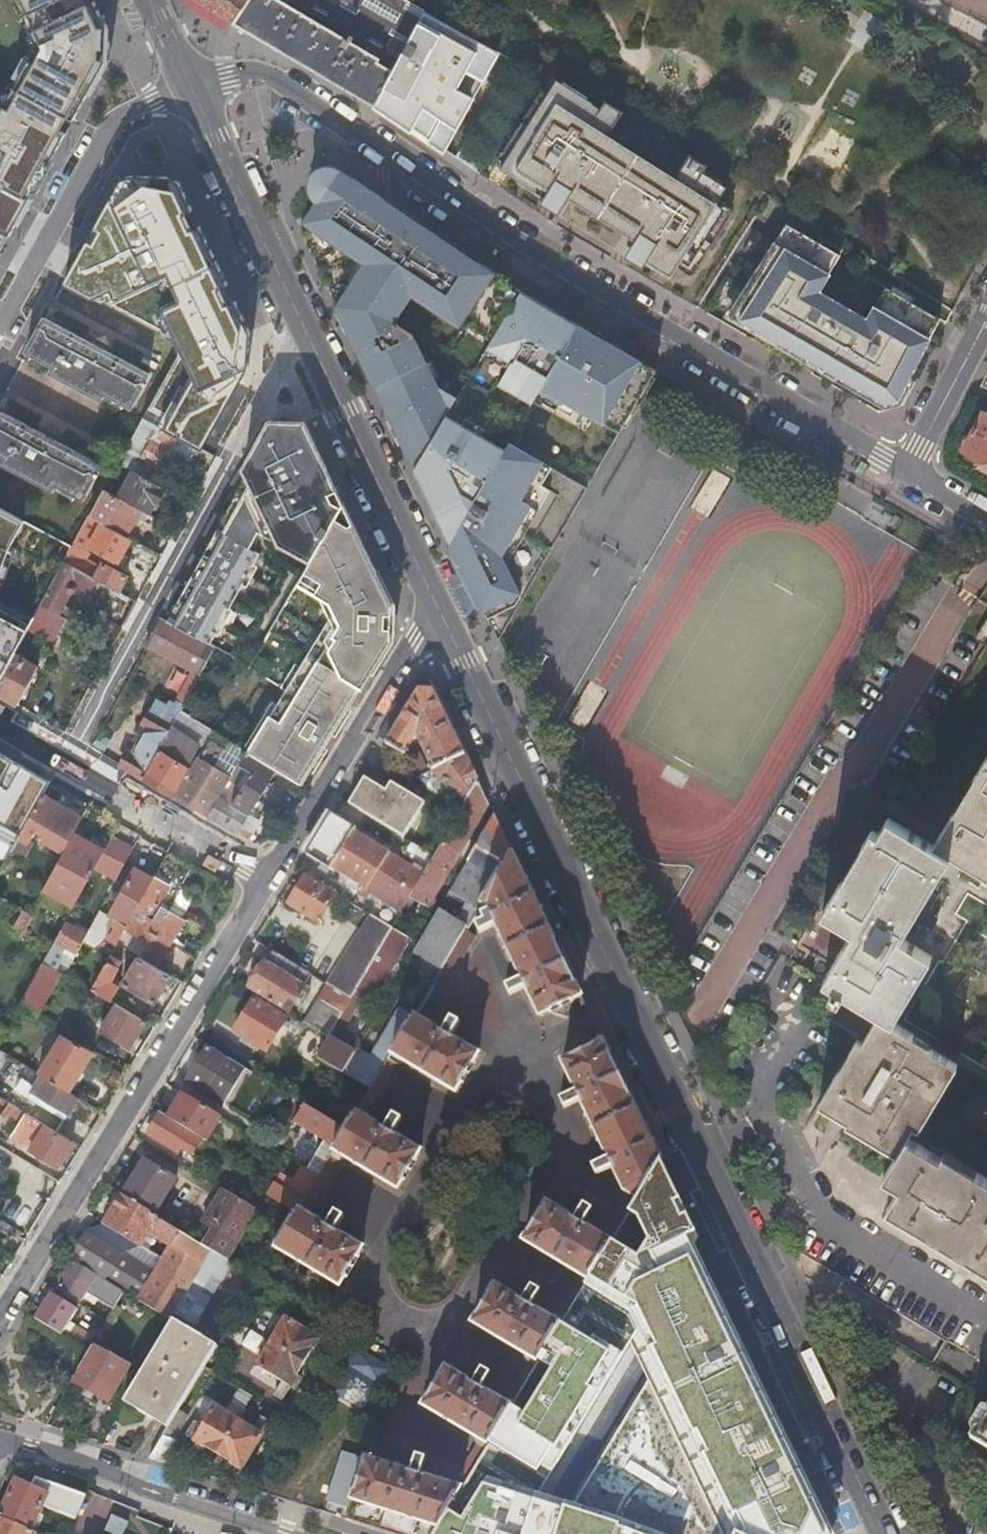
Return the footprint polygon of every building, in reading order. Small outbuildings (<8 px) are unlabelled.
[(10,236),(43,175),(38,173),(45,159),(51,161),(65,136),(59,133),(67,119),(73,121),(105,64),(106,31),(99,30),(85,0),(13,0),(36,46),(0,104),(0,231),(10,236)] [(36,46),(13,0),(0,0),(0,104),(36,46)] [(234,21),(247,0),(203,0),(234,21)] [(234,21),(375,103),(407,42),(425,9),(408,0),(343,0),(340,6),(330,0),(247,0),(234,21)] [(407,42),(375,103),(445,149),(500,51),(425,9),(407,42)] [(551,75),(539,95),(544,98),(557,78),(551,75)] [(539,95),(500,157),(539,183),(535,191),(553,202),(563,185),(644,236),(640,242),(633,252),(670,275),(676,265),(680,259),(694,267),(706,249),(700,245),(710,229),(716,233),(728,214),(714,205),(718,199),(727,185),(691,163),(678,183),(671,194),(655,184),(662,173),(592,128),(599,117),(588,110),(593,101),(557,78),(544,98),(539,95)] [(605,108),(593,101),(588,110),(599,117),(605,108)] [(486,158),(463,144),(455,155),(479,171),(486,158)] [(492,340),(521,291),(337,168),(331,166),(327,166),(323,167),(319,169),(316,171),(314,173),(312,177),(311,180),(310,183),(310,187),(311,191),(313,196),(316,200),(318,201),(305,222),(300,228),(414,467),(456,398),(438,387),(413,335),(395,323),(394,321),(412,294),(454,322),(457,317),(492,340)] [(172,342),(177,358),(143,419),(195,449),(201,452),(248,367),(249,334),(179,183),(156,172),(121,181),(64,285),(172,342)] [(678,183),(662,173),(655,184),(671,194),(678,183)] [(644,236),(563,185),(553,202),(549,208),(557,213),(567,197),(640,242),(644,236)] [(732,208),(718,199),(714,205),(728,214),(732,208)] [(840,254),(787,224),(730,313),(885,403),(898,399),(940,319),(886,287),(868,319),(819,291),(840,254)] [(716,233),(710,229),(700,245),(706,249),(716,233)] [(0,231),(0,255),(10,236),(0,231)] [(694,267),(680,259),(676,265),(690,274),(694,267)] [(487,347),(545,382),(579,324),(521,291),(492,340),(487,347)] [(96,347),(85,341),(45,320),(27,352),(33,355),(30,360),(52,371),(51,373),(99,399),(101,397),(123,409),(125,404),(130,407),(147,375),(108,354),(102,351),(96,347)] [(619,431),(652,374),(655,368),(579,324),(545,382),(540,390),(562,403),(564,399),(619,431)] [(88,336),(85,341),(96,347),(99,341),(88,336)] [(99,341),(96,347),(102,351),(106,344),(105,337),(99,341)] [(102,351),(108,354),(111,348),(106,344),(102,351)] [(414,467),(450,541),(509,442),(540,390),(545,382),(487,347),(456,398),(414,467)] [(964,449),(986,462),(986,414),(984,412),(964,449)] [(59,445),(54,442),(46,438),(37,433),(0,413),(0,460),(3,462),(2,464),(51,490),(52,487),(74,499),(76,495),(82,498),(99,466),(59,445)] [(186,465),(195,449),(143,419),(126,449),(140,457),(148,443),(166,453),(186,465)] [(231,662),(247,671),(294,591),(309,564),(343,507),(303,425),(269,423),(243,471),(246,478),(251,480),(243,496),(235,511),(230,508),(167,623),(208,647),(213,650),(232,660),(231,662)] [(40,428),(37,433),(46,438),(49,433),(40,428)] [(54,442),(57,437),(56,429),(49,433),(46,438),(54,442)] [(54,442),(59,445),(62,440),(57,437),(54,442)] [(450,541),(498,639),(586,487),(509,442),(450,541)] [(138,476),(149,482),(166,453),(148,443),(140,457),(147,462),(138,476)] [(133,473),(138,476),(147,462),(140,457),(126,449),(118,464),(133,473)] [(146,515),(147,515),(153,504),(156,505),(164,490),(149,482),(138,476),(133,473),(118,500),(122,502),(140,511),(140,512),(146,515)] [(89,518),(125,538),(140,511),(122,502),(118,500),(103,492),(89,518)] [(238,494),(230,508),(235,511),(243,496),(238,494)] [(309,564),(294,591),(247,671),(284,693),(247,755),(267,768),(274,772),(300,789),(317,761),(327,745),(328,743),(326,742),(329,737),(327,735),(332,727),(336,729),(348,710),(366,680),(369,676),(364,673),(383,642),(384,610),(369,577),(375,574),(343,507),(309,564)] [(0,511),(0,572),(8,551),(10,548),(12,545),(24,523),(0,511)] [(116,564),(129,540),(125,538),(89,518),(64,563),(100,583),(118,593),(127,578),(98,563),(96,568),(84,561),(90,549),(116,564)] [(70,582),(90,593),(94,586),(98,588),(100,583),(64,563),(40,607),(66,622),(68,623),(74,611),(58,602),(70,582)] [(391,606),(375,574),(369,577),(384,610),(383,642),(364,673),(369,676),(389,642),(391,606)] [(85,602),(125,624),(136,603),(118,593),(100,583),(98,588),(94,586),(90,593),(85,602)] [(29,626),(26,633),(52,647),(66,622),(40,607),(29,626)] [(6,668),(13,655),(26,633),(29,626),(0,610),(0,668),(6,668)] [(88,634),(110,646),(120,629),(98,617),(88,634)] [(975,636),(986,643),(986,618),(986,617),(975,636)] [(167,623),(162,620),(145,649),(197,679),(213,650),(208,647),(167,623)] [(15,706),(36,668),(13,655),(6,668),(0,679),(0,697),(15,706)] [(433,771),(465,755),(429,680),(413,681),(402,699),(377,739),(405,756),(414,743),(419,741),(432,770),(433,771)] [(126,753),(118,767),(142,781),(157,753),(171,727),(153,716),(155,711),(151,709),(148,714),(140,726),(146,730),(131,757),(126,753)] [(326,742),(328,743),(336,729),(332,727),(327,735),(329,737),(326,742)] [(21,833),(42,795),(50,781),(0,752),(0,821),(21,833)] [(157,753),(142,781),(172,799),(188,772),(157,753)] [(247,755),(245,754),(238,767),(250,775),(230,808),(218,800),(206,819),(247,843),(252,835),(241,828),(247,818),(274,772),(267,768),(247,755)] [(455,819),(477,780),(465,755),(433,771),(433,773),(458,798),(454,802),(450,798),(443,805),(455,819)] [(880,1011),(893,1020),(894,1019),(932,954),(902,936),(950,855),(978,872),(979,870),(986,875),(986,756),(934,842),(888,814),(878,830),(872,827),(822,910),(852,928),(822,978),(833,984),(843,990),(880,1011)] [(188,772),(172,799),(206,819),(218,800),(230,780),(196,759),(188,772)] [(349,805),(405,838),(425,803),(392,783),(386,791),(365,779),(349,805)] [(424,873),(408,902),(413,905),(416,901),(427,907),(488,803),(477,780),(455,819),(434,856),(427,869),(424,873)] [(50,781),(42,795),(48,798),(56,785),(50,781)] [(58,849),(64,852),(74,833),(83,818),(48,798),(42,795),(21,833),(18,837),(29,843),(36,830),(61,844),(58,849)] [(509,846),(494,815),(467,861),(497,878),(512,854),(506,851),(509,846)] [(322,829),(306,856),(329,870),(330,868),(363,888),(360,893),(364,896),(367,890),(402,911),(403,912),(408,902),(424,873),(393,854),(396,848),(392,846),(389,851),(353,830),(354,830),(331,816),(322,829)] [(258,825),(247,818),(241,828),(252,835),(258,825)] [(64,852),(44,889),(75,906),(96,867),(105,850),(108,844),(92,835),(89,841),(74,833),(64,852)] [(105,850),(96,867),(117,879),(134,849),(112,836),(108,844),(105,850)] [(409,858),(427,869),(434,856),(412,843),(405,854),(409,858)] [(154,878),(144,895),(168,909),(192,865),(169,851),(154,878)] [(541,1018),(582,998),(512,853),(512,854),(497,878),(494,883),(482,904),(490,910),(495,922),(502,936),(522,978),(528,991),(541,1018)] [(434,917),(414,952),(443,969),(463,936),(482,904),(494,883),(497,878),(467,861),(464,866),(453,884),(444,899),(462,910),(452,927),(434,917)] [(118,944),(126,930),(131,919),(144,895),(154,878),(136,869),(110,917),(100,911),(87,934),(83,941),(95,947),(106,938),(117,944),(118,944)] [(336,894),(306,876),(288,906),(317,924),(336,894)] [(131,919),(141,925),(173,943),(182,928),(186,920),(168,909),(144,895),(131,919)] [(23,910),(13,928),(22,933),(32,915),(30,914),(23,910)] [(327,985),(352,999),(359,986),(380,950),(393,928),(372,915),(327,985)] [(131,919),(126,930),(135,935),(141,925),(131,919)] [(75,956),(83,941),(87,934),(66,922),(56,941),(44,963),(56,970),(68,947),(73,950),(71,954),(75,956)] [(502,936),(495,922),(491,927),(495,936),(502,936)] [(135,935),(126,930),(118,944),(130,951),(140,957),(159,967),(167,953),(173,943),(141,925),(135,935)] [(380,950),(397,960),(406,946),(402,944),(407,936),(393,928),(380,950)] [(473,942),(463,936),(443,969),(433,985),(443,991),(473,942)] [(130,951),(118,944),(117,944),(93,989),(112,1000),(113,1001),(120,987),(112,983),(121,966),(115,964),(118,959),(124,962),(130,951)] [(352,999),(329,1038),(337,1043),(367,991),(376,996),(397,960),(380,950),(359,986),(352,999)] [(249,990),(287,1013),(310,974),(272,951),(260,972),(249,990)] [(159,967),(140,957),(124,984),(156,1002),(161,993),(172,975),(159,967)] [(44,963),(18,1011),(59,1032),(62,1025),(39,1013),(61,972),(56,970),(44,963)] [(521,991),(528,991),(522,978),(517,982),(521,991)] [(112,1000),(93,989),(83,984),(79,991),(108,1007),(112,1000)] [(837,999),(843,990),(833,984),(827,993),(837,999)] [(254,999),(235,1032),(267,1051),(286,1018),(254,999)] [(134,1041),(147,1020),(117,1003),(102,1029),(131,1046),(134,1041)] [(943,1152),(940,1155),(907,1134),(914,1123),(919,1126),(957,1062),(944,1054),(912,1035),(914,1032),(894,1019),(893,1020),(880,1011),(863,1040),(857,1036),(818,1101),(864,1129),(863,1132),(897,1153),(883,1177),(900,1187),(887,1208),(986,1269),(986,1178),(943,1152)] [(288,1227),(276,1247),(341,1285),(364,1249),(336,1233),(329,1229),(323,1225),(312,1218),(312,1211),(341,1162),(347,1159),(399,1190),(421,1153),(394,1137),(381,1129),(369,1122),(370,1115),(399,1065),(405,1062),(456,1093),(479,1056),(452,1040),(439,1032),(414,1017),(406,1029),(371,1089),(346,1129),(318,1177),(304,1200),(297,1211),(288,1227)] [(355,1053),(344,1073),(371,1089),(406,1029),(393,1022),(371,1058),(357,1050),(355,1053)] [(8,1028),(0,1023),(0,1043),(8,1028)] [(445,1028),(439,1032),(452,1040),(452,1033),(445,1028)] [(65,1089),(90,1048),(59,1032),(34,1071),(38,1073),(65,1089)] [(337,1043),(329,1038),(318,1057),(344,1073),(355,1053),(337,1043)] [(660,1159),(604,1044),(563,1063),(577,1092),(584,1106),(610,1161),(616,1173),(616,1174),(625,1192),(600,1234),(587,1227),(574,1219),(548,1204),(525,1241),(577,1272),(578,1280),(556,1315),(549,1316),(535,1308),(522,1300),(497,1286),(474,1323),(525,1353),(528,1360),(529,1361),(507,1397),(505,1398),(501,1400),(485,1390),(473,1383),(447,1368),(424,1405),(476,1436),(478,1443),(454,1485),(446,1482),(424,1475),(409,1471),(366,1457),(346,1518),(396,1533),(434,1533),(660,1159)] [(247,1070),(207,1046),(195,1067),(185,1083),(225,1107),(247,1070)] [(65,1110),(74,1094),(65,1089),(38,1073),(28,1088),(65,1110)] [(584,1106),(577,1092),(573,1097),(576,1105),(584,1106)] [(176,1105),(168,1118),(205,1140),(219,1117),(183,1095),(176,1105)] [(74,1141),(0,1097),(0,1108),(2,1104),(8,1108),(4,1113),(22,1124),(20,1125),(40,1136),(33,1149),(60,1165),(64,1158),(74,1141)] [(346,1129),(304,1104),(294,1122),(324,1140),(320,1147),(297,1133),(287,1149),(310,1163),(306,1170),(318,1177),(346,1129)] [(168,1118),(160,1113),(151,1128),(147,1135),(178,1154),(181,1149),(192,1155),(196,1148),(200,1150),(206,1141),(205,1140),(168,1118)] [(381,1129),(394,1137),(394,1130),(387,1126),(381,1129)] [(122,1197),(154,1216),(176,1178),(145,1159),(139,1169),(122,1197)] [(734,1335),(727,1338),(685,1250),(695,1233),(660,1159),(434,1533),(819,1533),(820,1531),(805,1500),(812,1497),(789,1448),(782,1452),(751,1387),(757,1384),(734,1335)] [(616,1173),(610,1161),(606,1166),(609,1174),(616,1174),(616,1173)] [(304,1200),(318,1177),(306,1170),(301,1167),(287,1190),(304,1200)] [(194,1240),(211,1250),(228,1260),(258,1209),(224,1188),(223,1190),(206,1180),(187,1212),(205,1222),(194,1240)] [(269,1194),(297,1211),(304,1200),(287,1190),(275,1183),(269,1194)] [(149,1306),(171,1319),(211,1250),(194,1240),(154,1216),(122,1197),(104,1224),(142,1247),(153,1229),(174,1242),(155,1273),(138,1263),(123,1290),(124,1290),(149,1306)] [(579,1215),(574,1219),(587,1227),(587,1220),(579,1215)] [(329,1229),(336,1233),(337,1226),(330,1222),(323,1225),(329,1229)] [(121,1253),(138,1263),(155,1273),(174,1242),(153,1229),(142,1247),(104,1224),(88,1233),(121,1253)] [(71,1259),(73,1261),(105,1279),(121,1253),(88,1233),(71,1259)] [(105,1279),(123,1290),(138,1263),(121,1253),(105,1279)] [(102,1329),(118,1300),(124,1290),(123,1290),(105,1279),(73,1261),(64,1276),(59,1285),(82,1298),(89,1286),(108,1298),(106,1301),(104,1300),(90,1322),(102,1329)] [(144,1315),(149,1306),(124,1290),(118,1300),(144,1315)] [(43,1304),(36,1318),(61,1333),(76,1308),(50,1293),(43,1304)] [(527,1296),(522,1300),(535,1308),(537,1302),(527,1296)] [(174,1318),(173,1320),(125,1402),(167,1428),(217,1344),(174,1318)] [(274,1394),(282,1399),(319,1337),(286,1318),(258,1366),(282,1381),(274,1394)] [(90,1350),(73,1381),(108,1401),(128,1365),(93,1345),(90,1350)] [(368,1413),(375,1400),(392,1408),(405,1381),(352,1355),(332,1395),(368,1413)] [(478,1379),(473,1383),(485,1390),(487,1384),(478,1379)] [(239,1390),(233,1407),(248,1412),(253,1395),(239,1390)] [(195,1422),(188,1435),(240,1467),(269,1421),(261,1416),(253,1429),(214,1406),(202,1426),(195,1422)] [(970,1438),(986,1448),(986,1410),(970,1438)] [(169,1465),(179,1441),(165,1435),(155,1459),(169,1465)] [(413,1467),(409,1471),(424,1475),(423,1469),(413,1467)] [(0,1514),(0,1517),(31,1530),(48,1494),(16,1479),(0,1514)] [(36,1532),(31,1530),(0,1517),(0,1533),(35,1533),(36,1532)]
